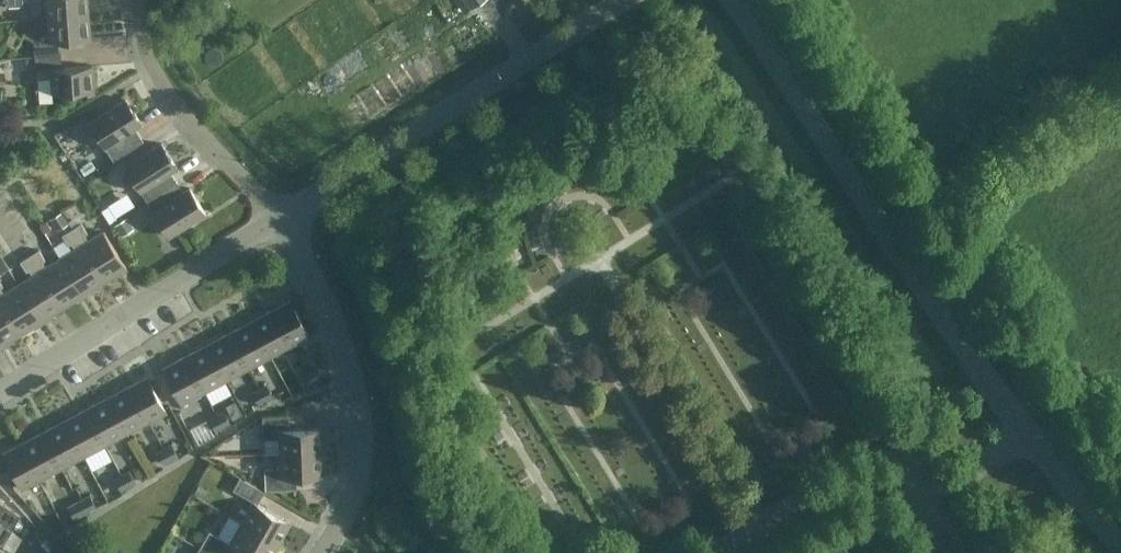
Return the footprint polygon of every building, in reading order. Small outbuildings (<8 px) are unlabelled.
[(7,5),(31,3),(32,18),(46,17),(88,14),(87,0),(6,0),(7,5)] [(470,8),(481,0),(464,0),(470,8)] [(46,17),(32,18),(33,32),(34,55),(61,54),(60,40),(90,38),(88,14),(46,17)] [(61,54),(34,55),(36,78),(51,77),(52,92),(81,90),(81,93),(94,92),(92,64),(62,67),(61,54)] [(141,123),(126,98),(89,121),(113,159),(143,140),(134,127),(141,123)] [(146,200),(177,181),(170,171),(177,167),(161,142),(124,165),(146,200)] [(183,191),(177,181),(146,200),(168,235),(205,212),(190,187),(183,191)] [(135,191),(115,202),(121,214),(141,204),(135,191)] [(50,217),(57,228),(67,222),(61,211),(50,217)] [(122,235),(133,227),(126,216),(114,224),(122,235)] [(72,228),(104,280),(126,266),(103,230),(88,239),(85,234),(87,232),(81,222),(72,228)] [(60,257),(83,293),(104,280),(72,228),(62,234),(68,244),(71,242),(75,248),(60,257)] [(83,293),(60,257),(46,266),(42,261),(45,259),(38,248),(29,254),(62,306),(83,293)] [(62,306),(29,254),(19,260),(26,271),(29,269),(32,275),(18,284),(41,320),(62,306)] [(19,333),(41,320),(18,284),(3,293),(0,287),(0,302),(19,333)] [(269,311),(287,346),(309,334),(290,300),(269,311)] [(0,302),(0,345),(19,333),(0,302)] [(266,357),(287,346),(269,311),(247,322),(266,357)] [(245,368),(266,357),(247,322),(226,334),(245,368)] [(224,380),(245,368),(226,334),(205,345),(224,380)] [(202,391),(224,380),(205,345),(184,356),(202,391)] [(181,402),(202,391),(184,356),(162,368),(181,402)] [(306,369),(313,383),(321,379),(314,365),(306,369)] [(306,387),(313,383),(306,369),(298,373),(306,387)] [(147,376),(126,387),(145,422),(166,411),(147,376)] [(258,387),(266,400),(273,396),(266,383),(258,387)] [(106,398),(125,433),(145,422),(126,387),(106,398)] [(259,404),(266,400),(258,387),(251,390),(259,404)] [(85,408),(104,443),(125,433),(106,398),(85,408)] [(235,401),(226,406),(234,419),(242,414),(235,401)] [(65,419),(83,454),(104,443),(85,408),(65,419)] [(216,413),(223,426),(230,422),(223,409),(216,413)] [(216,430),(223,426),(216,413),(209,417),(216,430)] [(280,452),(322,451),(321,427),(289,428),(288,414),(262,415),(263,438),(279,438),(280,452)] [(44,430),(63,465),(83,454),(65,419),(44,430)] [(24,441),(42,476),(63,465),(44,430),(24,441)] [(42,476),(24,441),(3,452),(22,487),(42,476)] [(163,446),(170,459),(178,455),(171,442),(163,446)] [(163,463),(170,459),(163,446),(156,450),(163,463)] [(323,475),(322,451),(280,452),(281,467),(264,467),(265,489),(291,488),(291,476),(323,475)] [(121,473),(128,485),(135,481),(128,469),(121,473)] [(121,489),(128,485),(121,473),(114,477),(121,489)] [(264,490),(239,476),(232,488),(257,502),(264,490)] [(77,499),(84,512),(96,506),(89,493),(77,499)] [(74,518),(84,512),(77,499),(67,504),(74,518)] [(242,521),(278,542),(290,521),(253,500),(242,521)] [(16,516),(0,507),(0,545),(16,516)] [(278,542),(242,521),(230,542),(209,530),(200,546),(213,552),(231,552),(235,546),(248,552),(272,552),(278,542)]
